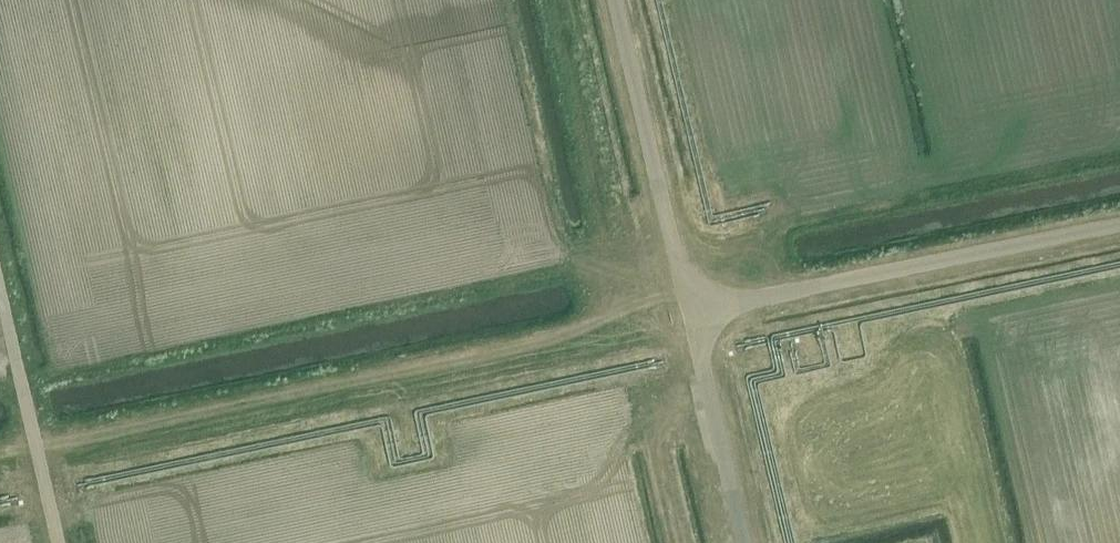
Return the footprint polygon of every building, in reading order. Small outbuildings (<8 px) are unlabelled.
[(329,404),(300,411),(302,420),(331,413),(329,404)]
